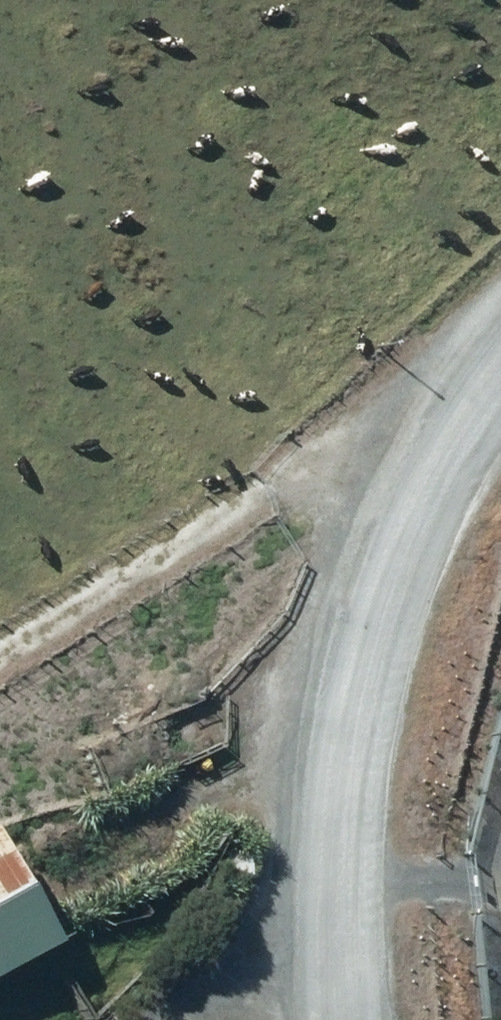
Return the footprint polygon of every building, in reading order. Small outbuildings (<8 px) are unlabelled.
[(57,949),(0,833),(0,977),(57,949)]
